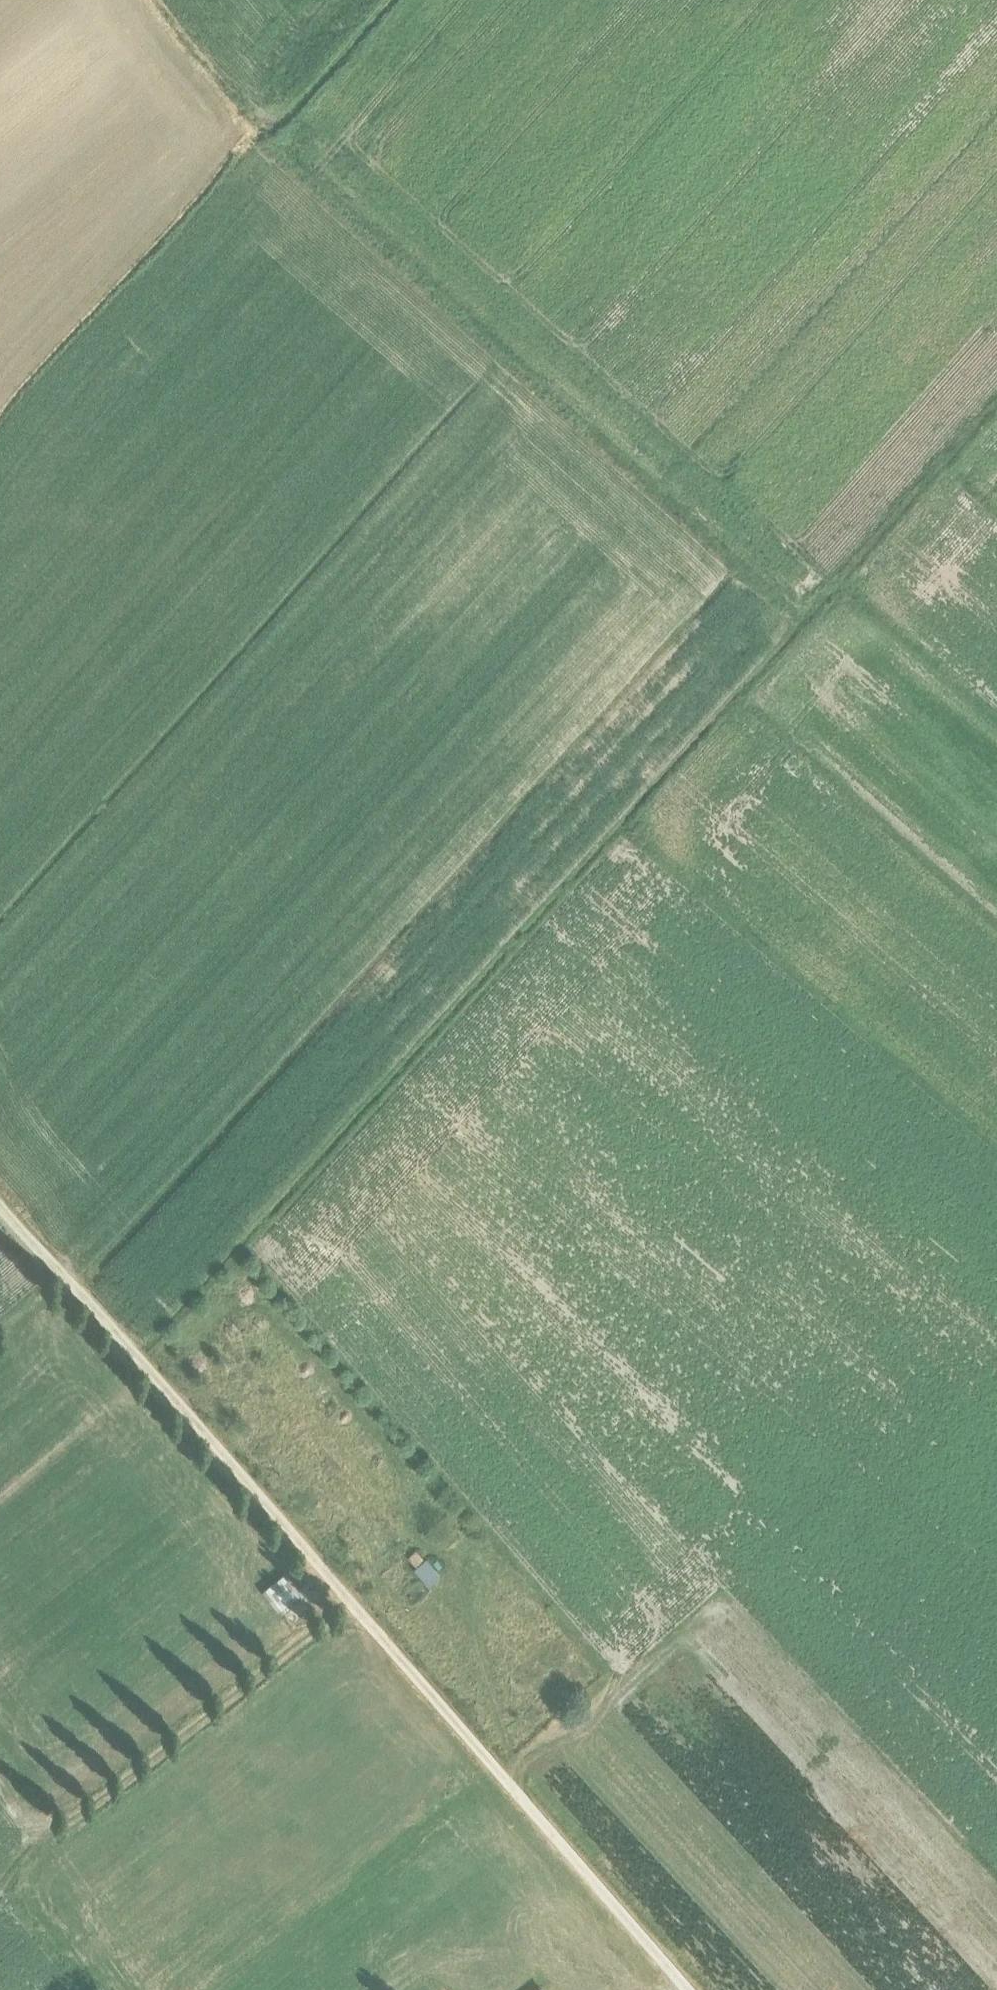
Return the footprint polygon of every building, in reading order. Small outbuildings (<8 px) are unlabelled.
[(436,1581),(446,1572),(431,1555),(421,1564),(436,1581)] [(285,1604),(306,1587),(291,1567),(269,1584),(285,1604)]
